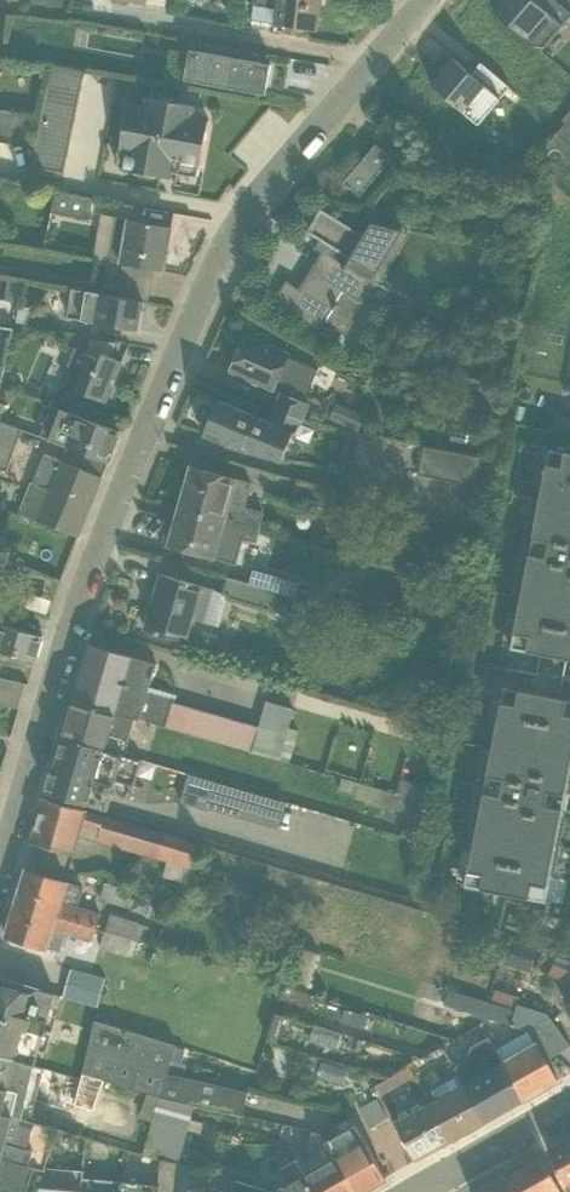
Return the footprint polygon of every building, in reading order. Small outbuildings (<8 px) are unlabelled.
[(92,2),(145,11),(147,0),(93,0),(92,2)] [(315,29),(320,0),(254,0),(252,20),(315,29)] [(493,8),(543,50),(569,17),(569,9),(559,0),(501,0),(493,8)] [(176,80),(259,93),(264,59),(181,46),(176,80)] [(453,57),(431,83),(479,124),(511,86),(482,62),(472,73),(453,57)] [(27,95),(34,96),(23,169),(47,173),(53,132),(54,133),(60,95),(91,99),(95,74),(31,64),(27,95)] [(560,104),(539,127),(558,145),(569,133),(569,85),(556,100),(560,104)] [(164,169),(197,175),(208,118),(187,114),(189,103),(136,94),(134,102),(119,99),(106,166),(163,176),(164,169)] [(340,180),(357,193),(387,155),(370,142),(340,180)] [(46,238),(52,203),(36,200),(29,234),(46,238)] [(266,304),(337,345),(407,230),(363,220),(357,232),(313,209),(301,229),(322,240),(295,286),(282,277),(266,304)] [(155,268),(164,270),(171,226),(116,216),(108,261),(120,263),(155,268)] [(145,300),(149,300),(155,268),(120,263),(115,295),(145,300)] [(73,317),(140,328),(145,300),(115,295),(77,289),(73,317)] [(222,365),(269,386),(285,351),(239,330),(222,365)] [(57,397),(99,414),(120,362),(79,345),(57,397)] [(193,430),(273,461),(287,427),(207,395),(193,430)] [(319,403),(317,418),(337,421),(340,407),(319,403)] [(41,436),(68,447),(107,462),(119,431),(53,406),(41,436)] [(18,512),(78,535),(107,462),(68,447),(62,460),(44,452),(18,512)] [(457,514),(461,452),(405,449),(401,510),(457,514)] [(550,450),(512,646),(569,657),(569,454),(550,450)] [(179,464),(169,505),(240,523),(250,482),(179,464)] [(158,546),(229,564),(240,523),(169,505),(158,546)] [(139,631),(185,643),(201,586),(154,573),(139,631)] [(247,654),(254,630),(222,620),(215,644),(247,654)] [(42,635),(0,622),(0,650),(7,652),(35,659),(42,635)] [(73,699),(136,717),(289,761),(298,730),(289,728),(295,708),(266,700),(259,726),(175,702),(178,694),(151,686),(158,662),(90,642),(73,699)] [(0,677),(0,704),(20,708),(27,684),(0,677)] [(538,903),(569,733),(569,700),(490,685),(451,887),(538,903)] [(73,699),(63,736),(125,755),(136,717),(73,699)] [(47,791),(107,809),(111,794),(130,800),(142,760),(125,755),(63,736),(47,791)] [(31,843),(74,855),(79,836),(167,861),(162,878),(192,886),(198,864),(193,863),(199,843),(44,798),(31,843)] [(26,869),(15,903),(97,930),(101,912),(79,906),(84,886),(26,869)] [(85,886),(83,905),(129,911),(132,892),(85,886)] [(6,935),(60,951),(66,934),(93,941),(97,930),(15,903),(6,935)] [(136,926),(110,921),(104,950),(130,955),(136,926)] [(552,962),(547,974),(568,982),(559,999),(563,1006),(569,1017),(569,972),(552,962)] [(36,1061),(39,1050),(47,1051),(59,1009),(51,1007),(55,993),(0,976),(0,1052),(36,1061)] [(523,1102),(558,1080),(546,1059),(569,1045),(548,1014),(433,981),(419,1027),(438,1032),(444,1006),(529,1031),(494,1049),(523,1102)] [(180,1051),(96,1031),(84,1080),(253,1120),(258,1100),(173,1080),(180,1051)] [(523,1102),(494,1049),(487,1035),(471,1045),(468,1058),(456,1065),(459,1075),(485,1121),(523,1102)] [(31,1120),(42,1071),(34,1068),(36,1061),(0,1052),(0,1111),(31,1120)] [(388,1064),(359,1082),(372,1103),(401,1086),(388,1064)] [(449,1141),(485,1121),(459,1075),(434,1088),(439,1096),(429,1102),(449,1141)] [(449,1141),(429,1102),(395,1121),(415,1159),(449,1141)] [(194,1114),(159,1105),(146,1160),(161,1163),(177,1164),(194,1114)] [(44,1167),(56,1129),(31,1120),(0,1111),(0,1155),(44,1167)] [(386,1178),(351,1115),(333,1125),(337,1134),(325,1140),(355,1191),(361,1191),(386,1178)] [(325,1140),(320,1133),(313,1131),(308,1150),(312,1158),(299,1165),(315,1191),(355,1191),(325,1140)] [(569,1138),(548,1150),(569,1190),(569,1140),(569,1138)] [(542,1153),(501,1176),(509,1191),(563,1191),(542,1153)] [(9,1191),(39,1191),(44,1167),(0,1155),(0,1190),(9,1191)] [(299,1165),(296,1158),(270,1173),(281,1191),(315,1191),(299,1165)] [(122,1181),(121,1191),(174,1191),(177,1164),(161,1163),(160,1185),(122,1181)] [(84,1177),(83,1170),(44,1167),(39,1191),(82,1191),(84,1177)] [(501,1176),(473,1191),(509,1191),(501,1176)] [(82,1191),(121,1191),(122,1181),(84,1177),(82,1191)] [(236,1181),(235,1191),(270,1191),(236,1181)]
